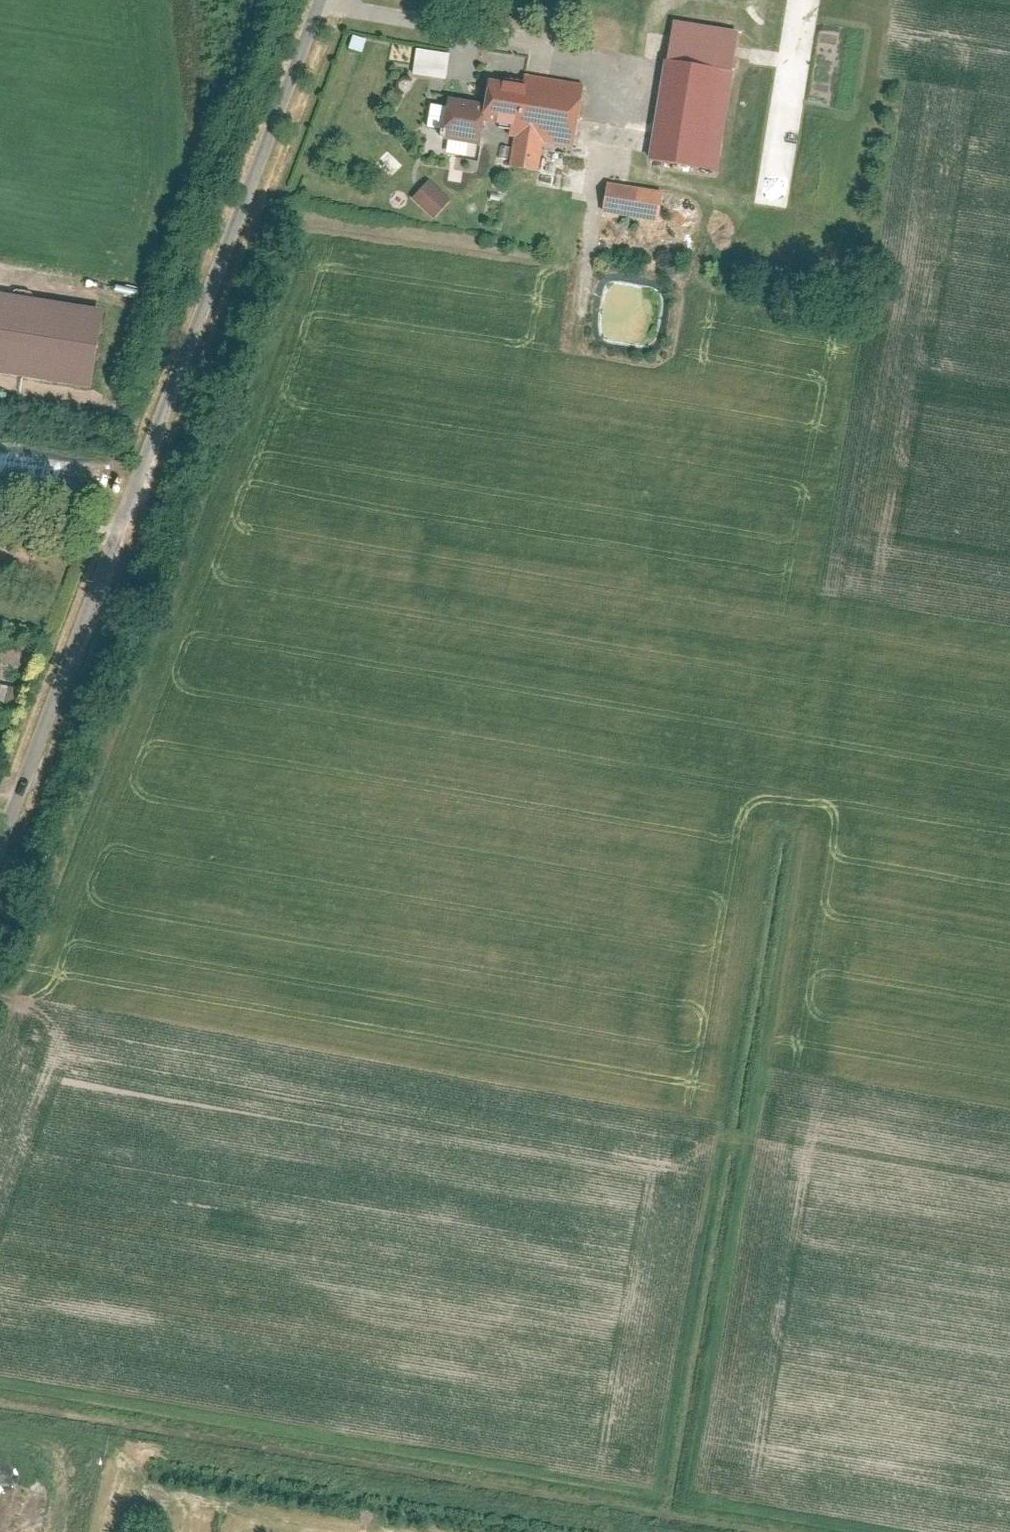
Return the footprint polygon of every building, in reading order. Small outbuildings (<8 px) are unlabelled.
[(736,33),(669,21),(662,60),(730,72),(736,33)] [(415,49),(410,77),(444,82),(448,54),(415,49)] [(659,62),(643,160),(685,167),(702,69),(659,62)] [(513,76),(505,137),(573,146),(581,85),(513,76)] [(509,84),(478,80),(473,118),(504,122),(509,84)] [(436,115),(430,155),(473,161),(478,121),(436,115)] [(431,181),(413,199),(435,220),(453,202),(431,181)] [(605,186),(601,217),(658,226),(663,195),(605,186)] [(0,293),(0,370),(90,384),(102,309),(0,293)]
